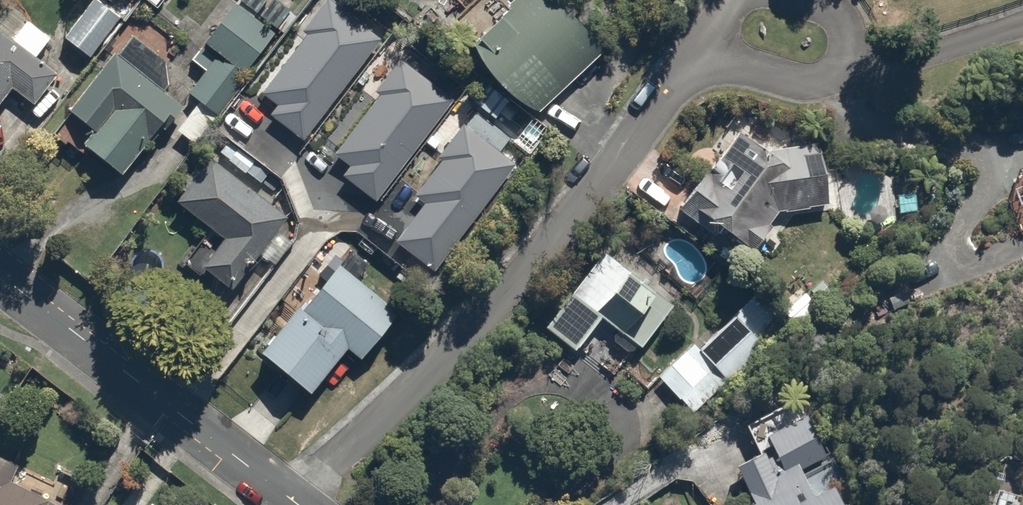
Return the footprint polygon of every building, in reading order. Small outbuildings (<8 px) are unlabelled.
[(97,0),(85,0),(59,37),(89,57),(118,14),(97,0)] [(178,88),(210,114),(275,34),(234,0),(230,0),(183,58),(195,68),(178,88)] [(303,140),(381,40),(329,0),(326,0),(302,31),(308,35),(263,93),(280,106),(272,116),(303,140)] [(552,0),(505,0),(456,43),(521,117),(597,50),(552,0)] [(0,35),(0,100),(9,87),(27,100),(49,71),(0,35)] [(175,100),(106,51),(66,113),(83,125),(71,143),(113,172),(147,123),(155,128),(175,100)] [(345,175),(376,199),(452,97),(400,58),(375,91),(380,94),(336,153),(352,165),(345,175)] [(426,204),(397,241),(434,270),(518,164),(465,123),(439,155),(443,159),(415,195),(426,204)] [(818,209),(813,138),(763,148),(737,130),(718,161),(728,167),(717,186),(690,169),(668,203),(745,251),(769,212),(818,209)] [(287,216),(208,158),(176,201),(227,239),(204,270),(232,291),(287,216)] [(590,326),(630,355),(668,302),(596,251),(540,330),(571,352),(590,326)] [(395,314),(334,259),(252,351),(299,393),(339,349),(353,361),(395,314)] [(771,329),(743,300),(696,346),(688,338),(652,373),(688,409),(771,329)] [(726,461),(743,497),(736,500),(739,504),(860,504),(820,421),(807,427),(799,411),(749,434),(755,447),(726,461)] [(0,462),(0,504),(53,504),(4,482),(11,467),(0,462)] [(988,496),(986,504),(1022,504),(1022,503),(988,496)]
